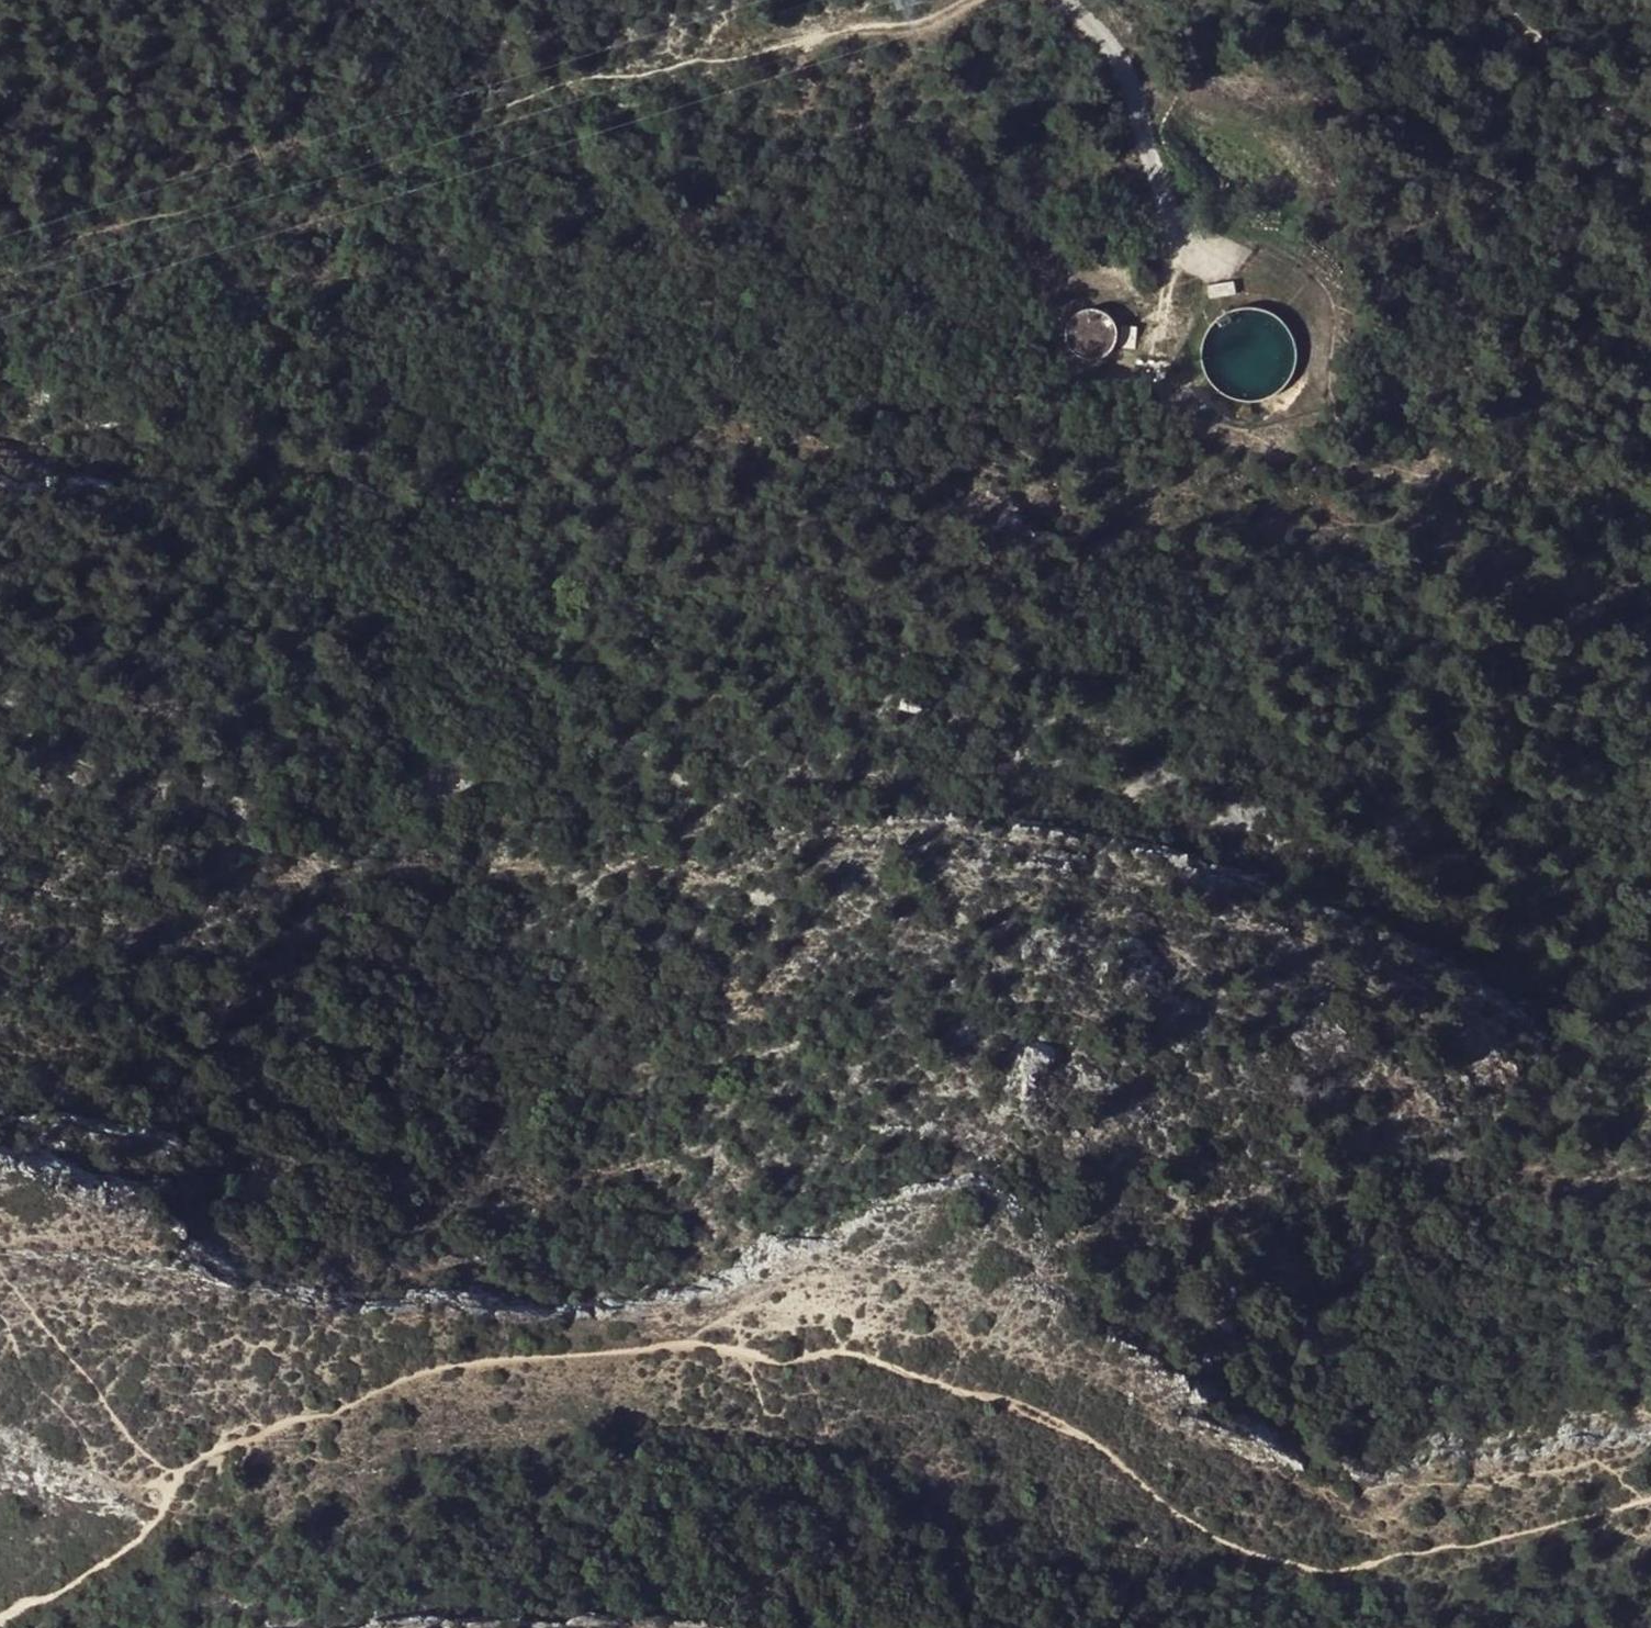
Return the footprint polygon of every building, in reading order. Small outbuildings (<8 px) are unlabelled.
[(1242,305),(1235,306),(1229,308),(1223,312),(1217,316),(1213,320),(1208,326),(1205,331),(1202,337),(1200,344),(1199,350),(1199,357),(1200,364),(1201,370),(1204,377),(1208,382),(1212,388),(1217,392),(1223,397),(1229,399),(1235,402),(1242,403),(1248,404),(1255,403),(1262,402),(1268,399),(1274,396),(1279,392),(1285,388),(1289,382),(1293,377),(1295,370),(1297,364),(1298,357),(1298,351),(1297,344),(1295,337),(1293,331),(1289,325),(1285,320),(1280,315),(1274,311),(1268,308),(1262,306),(1255,305),(1248,305),(1242,305)] [(1093,308),(1088,308),(1083,310),(1079,312),(1075,315),(1071,319),(1069,323),(1067,328),(1066,332),(1066,337),(1067,342),(1069,347),(1072,351),(1075,354),(1079,357),(1084,360),(1088,361),(1093,361),(1098,361),(1103,359),(1108,357),(1112,354),(1116,349),(1118,345),(1120,340),(1120,334),(1120,329),(1118,324),(1116,319),(1112,315),(1108,312),(1103,310),(1098,308),(1093,308)] [(1137,328),(1124,327),(1123,347),(1136,348),(1137,328)]
